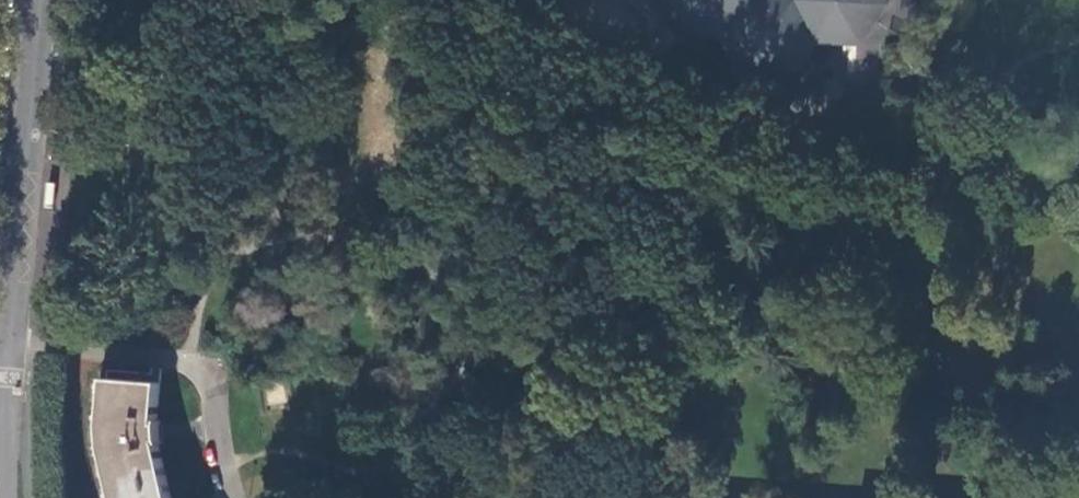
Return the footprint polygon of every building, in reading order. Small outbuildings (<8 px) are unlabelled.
[(680,33),(727,37),(747,77),(792,80),(817,41),(862,44),(889,4),(887,0),(797,0),(796,1),(788,0),(662,0),(680,33)] [(151,432),(153,432),(152,416),(149,416),(152,363),(143,362),(142,368),(98,363),(94,414),(95,442),(107,497),(165,497),(151,432)]
